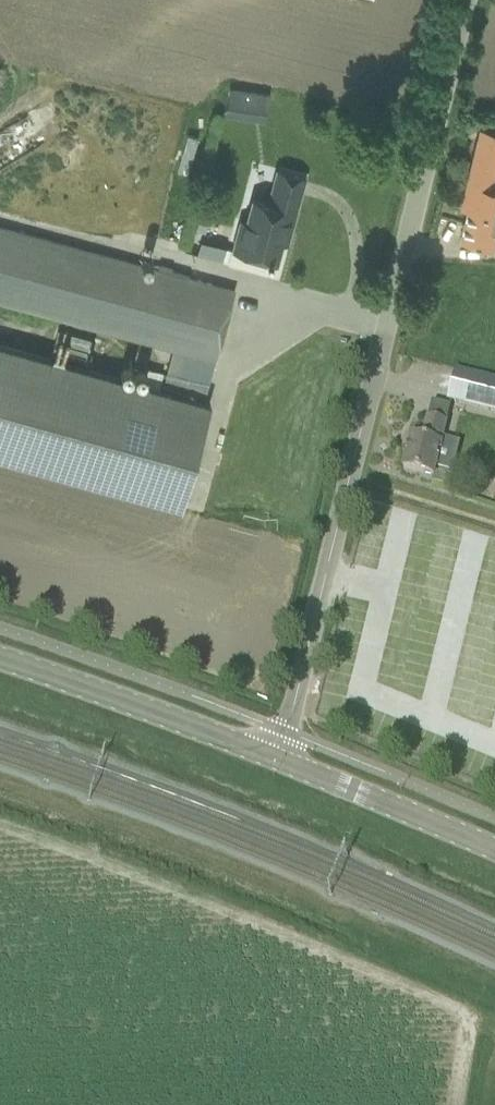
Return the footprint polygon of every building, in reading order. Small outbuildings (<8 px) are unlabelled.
[(272,118),(274,89),(229,86),(227,115),(272,118)] [(494,159),(494,131),(481,128),(475,154),(494,159)] [(178,171),(188,174),(198,138),(188,135),(178,171)] [(240,250),(277,261),(286,228),(291,229),(305,177),(279,169),(270,202),(254,198),(240,250)] [(469,207),(461,238),(492,245),(494,232),(494,214),(469,207)] [(234,290),(0,227),(0,301),(175,349),(216,359),(224,330),(234,290)] [(227,259),(230,244),(207,240),(204,254),(227,259)] [(216,359),(175,349),(164,390),(0,345),(0,455),(98,483),(181,506),(180,507),(181,508),(211,402),(210,401),(209,403),(204,402),(216,359)] [(470,407),(494,413),(494,380),(457,370),(449,401),(470,407)] [(453,474),(437,470),(448,426),(428,420),(423,441),(412,439),(404,471),(435,477),(433,485),(449,489),(453,474)]
